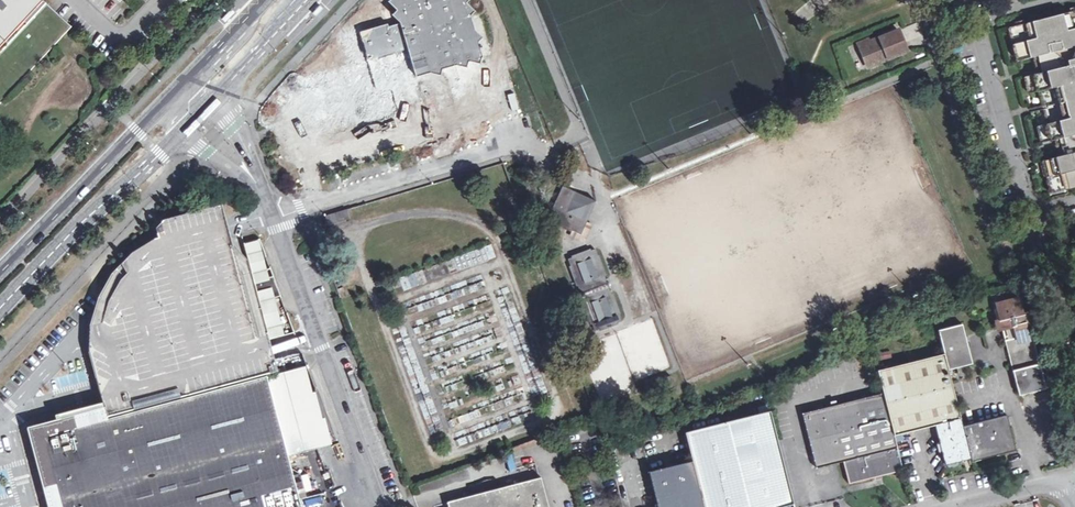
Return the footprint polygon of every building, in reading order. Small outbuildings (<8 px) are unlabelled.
[(73,26),(51,6),(45,0),(0,0),(0,104),(73,26)] [(269,116),(273,122),(306,168),(341,167),(481,36),(452,0),(380,0),(310,73),(307,71),(298,80),(301,82),(287,97),(282,102),(269,116)] [(322,6),(318,4),(313,9),(316,12),(322,6)] [(235,13),(232,9),(224,17),(227,20),(235,13)] [(1009,26),(1018,60),(1034,56),(1038,72),(1025,76),(1029,93),(1038,90),(1048,123),(1037,127),(1041,142),(1053,140),(1057,156),(1043,160),(1051,193),(1074,187),(1074,11),(1009,26)] [(912,50),(901,25),(856,42),(866,67),(912,50)] [(596,201),(563,186),(549,219),(581,234),(596,201)] [(294,329),(258,235),(243,241),(251,272),(246,273),(241,275),(236,259),(224,246),(219,229),(212,203),(158,218),(150,227),(151,235),(142,240),(124,254),(110,268),(100,283),(86,324),(87,351),(99,396),(101,402),(102,406),(265,362),(264,355),(262,351),(260,341),(265,339),(294,329)] [(527,226),(520,208),(509,212),(515,230),(527,226)] [(347,217),(345,209),(330,214),(332,221),(347,217)] [(454,272),(496,258),(492,245),(449,259),(454,272)] [(596,249),(569,258),(595,330),(622,320),(609,284),(596,249)] [(1002,331),(1005,341),(1028,335),(1018,296),(995,302),(999,318),(993,320),(995,325),(997,332),(1002,331)] [(962,324),(938,330),(944,353),(878,370),(883,393),(802,413),(817,468),(843,461),(849,484),(903,470),(894,436),(935,426),(946,465),(971,459),(971,461),(999,454),(1016,450),(1007,416),(963,426),(948,370),(951,370),(972,364),(964,335),(962,324)] [(1006,347),(1033,341),(1031,334),(1028,335),(1005,341),(1006,347)] [(1006,347),(1020,396),(1047,390),(1033,341),(1006,347)] [(890,350),(876,354),(878,360),(892,357),(890,350)] [(29,426),(44,478),(49,480),(53,482),(59,480),(66,506),(304,506),(289,453),(333,440),(303,351),(265,362),(102,406),(83,411),(29,426)] [(774,426),(688,447),(692,460),(649,471),(659,506),(774,506),(793,502),(774,426)] [(540,475),(448,501),(449,506),(549,506),(540,475)] [(66,506),(59,480),(53,482),(44,478),(52,506),(66,506)]
